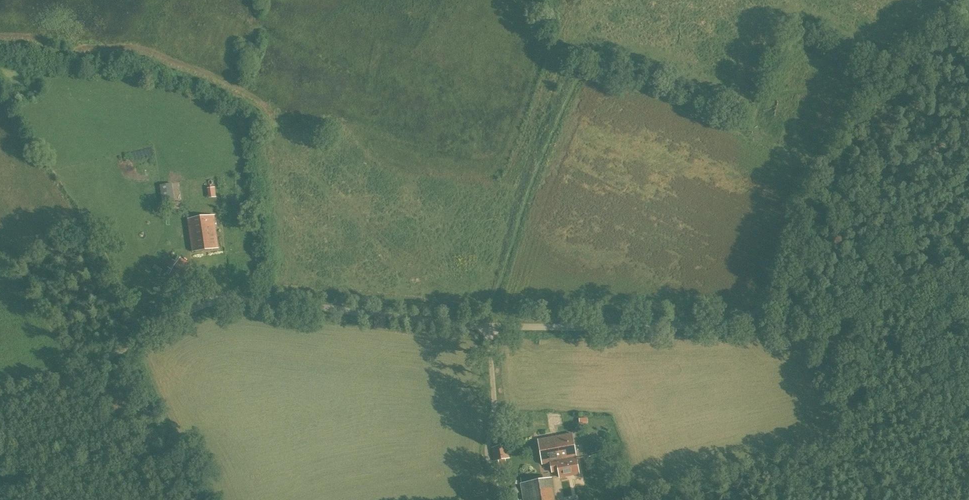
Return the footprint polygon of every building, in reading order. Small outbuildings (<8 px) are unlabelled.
[(134,150),(135,158),(154,155),(153,148),(134,150)] [(139,183),(158,178),(156,169),(136,173),(139,183)] [(175,202),(172,183),(160,185),(163,204),(175,202)] [(158,184),(140,184),(141,193),(159,193),(158,184)] [(217,186),(210,186),(210,197),(218,196),(217,186)] [(188,219),(192,252),(218,248),(215,225),(216,225),(215,215),(188,219)] [(168,275),(180,283),(192,265),(180,258),(177,262),(173,260),(169,268),(172,270),(168,275)] [(552,437),(537,439),(542,464),(550,463),(551,473),(558,472),(559,472),(559,477),(579,473),(576,457),(572,433),(552,437)] [(491,448),(494,461),(509,458),(507,444),(491,448)] [(520,483),(522,494),(523,499),(555,499),(551,478),(520,483)] [(624,499),(633,499),(633,486),(623,487),(624,499)]
